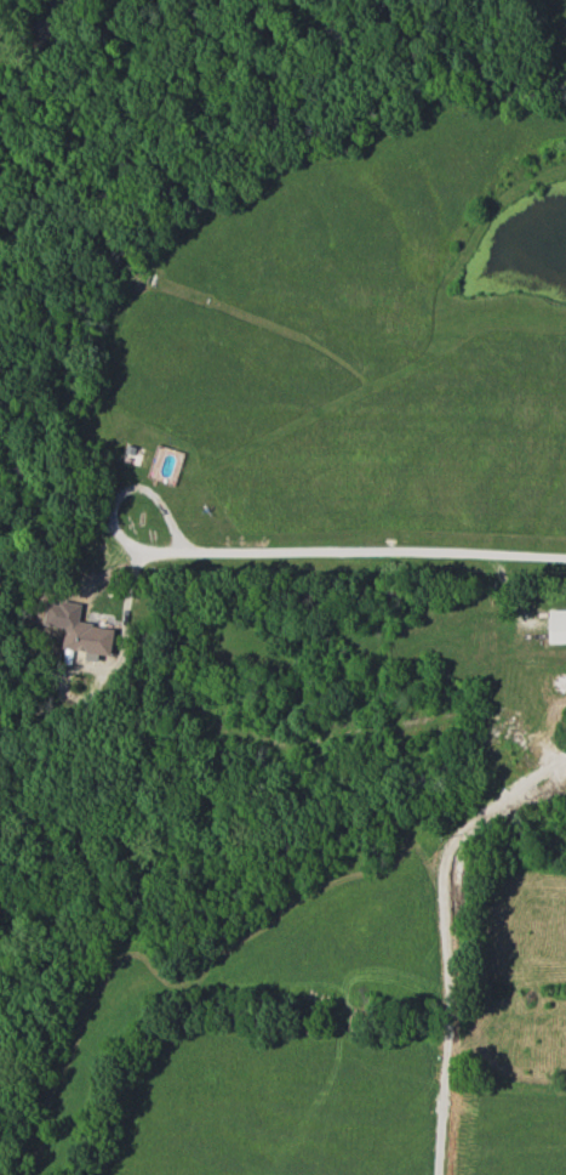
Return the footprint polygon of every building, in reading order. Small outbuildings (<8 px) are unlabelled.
[(548,611),(549,644),(565,644),(565,610),(548,611)] [(114,628),(67,621),(63,649),(87,652),(86,659),(98,661),(99,655),(111,656),(114,628)]
